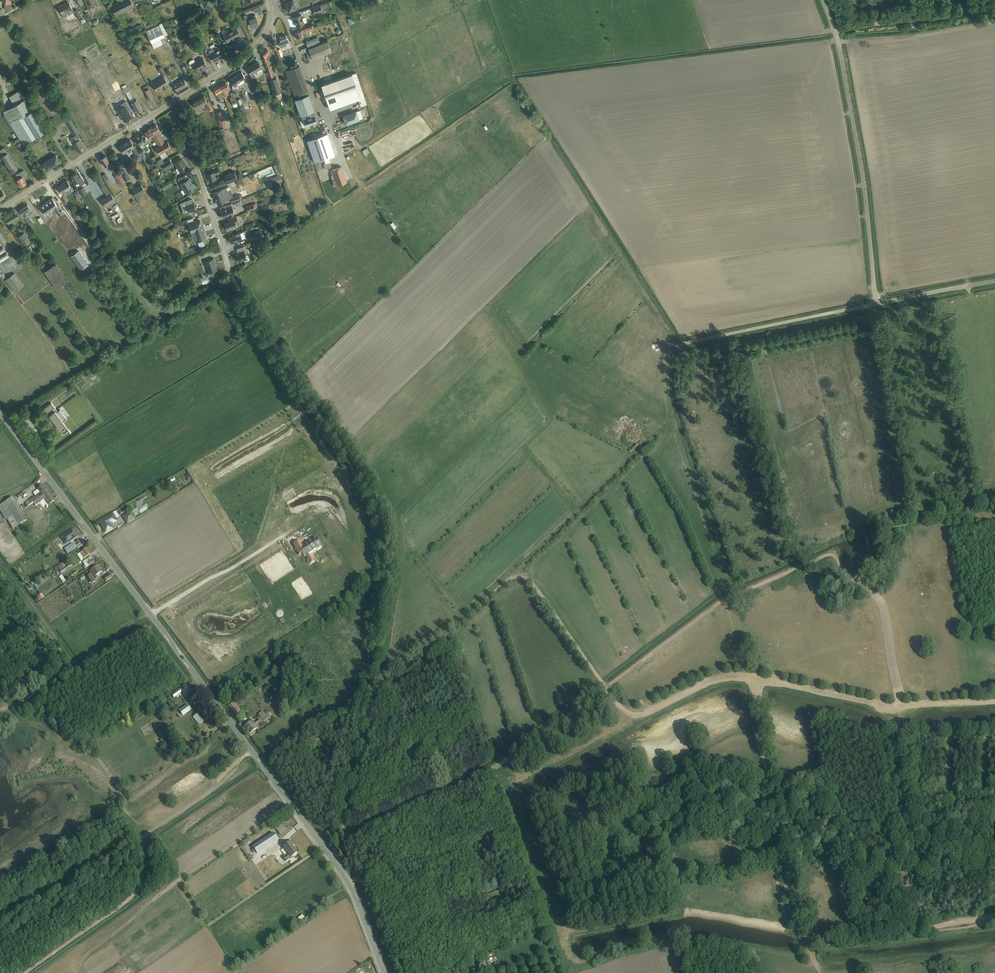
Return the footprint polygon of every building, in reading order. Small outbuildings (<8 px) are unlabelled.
[(133,6),(130,0),(121,0),(111,5),(116,15),(133,6)] [(283,1),(285,5),(286,4),(289,11),(297,9),(295,3),(296,3),(295,0),(285,0),(283,1)] [(74,12),(73,9),(68,1),(58,6),(63,14),(64,17),(74,12)] [(315,14),(323,11),(321,5),(313,8),(315,14)] [(252,26),(258,24),(256,18),(255,15),(248,18),(246,15),(243,16),(245,21),(249,20),(252,26)] [(297,27),(305,24),(301,15),(293,17),(297,27)] [(127,36),(143,30),(141,24),(125,31),(127,36)] [(151,42),(164,36),(159,25),(146,31),(151,42)] [(308,35),(307,32),(313,30),(312,26),(295,32),(297,38),(304,36),(308,35)] [(223,35),(220,37),(223,44),(227,42),(236,37),(238,39),(241,37),(236,28),(236,27),(229,30),(228,29),(222,32),(223,34),(223,35)] [(285,34),(279,37),(280,41),(279,42),(280,43),(279,43),(280,46),(281,47),(286,45),(285,43),(289,42),(285,34)] [(308,47),(316,44),(320,42),(319,41),(320,41),(318,37),(306,41),(308,46),(308,47)] [(327,39),(320,42),(316,44),(320,55),(331,50),(327,39)] [(316,44),(308,47),(309,50),(306,51),(309,59),(320,55),(316,44)] [(204,51),(201,45),(196,47),(200,53),(204,51)] [(215,48),(209,52),(210,54),(214,61),(220,58),(220,59),(224,57),(222,53),(225,51),(222,45),(215,48)] [(271,54),(270,52),(267,49),(262,54),(265,57),(263,59),(266,67),(268,73),(269,73),(275,94),(281,92),(276,78),(274,78),(270,66),(269,66),(267,59),(271,54)] [(190,61),(189,64),(191,67),(194,66),(197,71),(200,69),(201,68),(203,67),(204,69),(205,68),(207,67),(203,58),(195,62),(194,59),(190,61)] [(258,62),(247,69),(251,74),(250,75),(252,78),(251,79),(252,82),(253,82),(255,81),(253,78),(254,77),(256,76),(254,72),(261,68),(258,62)] [(299,65),(290,69),(285,70),(294,96),(299,94),(300,97),(309,94),(299,65)] [(237,83),(245,78),(242,72),(230,79),(233,85),(232,86),(233,89),(236,88),(235,86),(238,84),(237,83)] [(356,73),(321,85),(329,107),(333,106),(332,103),(357,95),(361,106),(367,104),(356,73)] [(163,89),(168,86),(167,84),(168,84),(163,77),(152,84),(157,91),(162,88),(163,89)] [(176,91),(187,85),(183,79),(173,85),(176,91)] [(219,85),(222,91),(225,95),(228,93),(226,91),(229,88),(225,82),(219,85)] [(137,112),(142,109),(136,99),(134,101),(128,91),(129,90),(126,85),(122,87),(125,92),(126,92),(137,112)] [(149,101),(154,98),(148,85),(143,88),(149,101)] [(222,91),(219,85),(218,85),(219,85),(213,89),(219,99),(224,96),(222,91)] [(9,96),(14,105),(3,112),(24,146),(28,144),(28,142),(46,132),(26,98),(20,90),(9,96)] [(209,101),(208,102),(204,95),(192,102),(196,109),(205,103),(210,112),(214,109),(209,101)] [(312,112),(314,111),(309,95),(295,100),(300,116),(301,115),(312,112)] [(119,109),(117,110),(121,115),(124,121),(132,117),(130,114),(129,112),(129,111),(131,109),(131,110),(132,110),(126,101),(123,103),(120,105),(121,106),(122,107),(119,109)] [(343,116),(346,123),(363,118),(360,111),(343,116)] [(217,113),(220,122),(221,126),(226,125),(224,120),(225,120),(222,112),(217,113)] [(315,118),(314,115),(314,116),(313,113),(312,112),(301,115),(302,118),(303,119),(304,119),(305,122),(306,126),(312,124),(317,122),(315,118)] [(79,139),(76,135),(79,133),(70,118),(66,120),(75,136),(71,138),(80,153),(86,150),(79,139)] [(156,124),(151,127),(162,145),(161,145),(165,151),(171,148),(167,141),(164,143),(163,141),(164,140),(161,135),(160,135),(158,132),(160,131),(156,124)] [(144,132),(148,138),(150,137),(152,136),(159,146),(156,148),(162,158),(162,159),(168,156),(165,151),(161,145),(162,145),(151,127),(146,130),(144,132)] [(145,145),(149,143),(143,133),(140,134),(134,137),(139,146),(143,143),(145,145)] [(318,136),(307,140),(311,152),(314,162),(319,160),(335,155),(331,143),(327,133),(318,136)] [(18,139),(14,141),(20,152),(24,149),(18,139)] [(134,146),(131,140),(119,147),(123,154),(132,148),(138,158),(141,156),(135,146),(134,146)] [(0,149),(0,152),(2,155),(8,151),(5,146),(0,149)] [(7,152),(1,156),(11,173),(13,172),(18,169),(7,152)] [(61,161),(59,158),(58,159),(56,155),(42,164),(47,170),(52,167),(55,165),(61,161)] [(101,159),(105,166),(108,165),(112,171),(115,169),(111,162),(110,163),(106,156),(105,157),(103,156),(102,157),(101,159)] [(162,159),(162,158),(157,161),(157,162),(155,163),(157,166),(159,165),(164,162),(162,159)] [(182,158),(174,163),(180,172),(189,167),(186,163),(185,164),(182,158)] [(174,166),(173,164),(170,159),(161,165),(164,169),(165,171),(174,166)] [(277,163),(274,165),(278,175),(281,174),(282,174),(277,163)] [(336,168),(332,169),(334,175),(336,179),(334,180),(332,180),(333,183),(334,186),(339,184),(346,182),(345,177),(344,176),(343,173),(342,170),(341,166),(336,168)] [(218,169),(213,171),(211,172),(207,174),(210,181),(214,179),(216,178),(215,175),(219,173),(218,169)] [(18,179),(17,180),(21,186),(26,183),(23,178),(27,176),(23,170),(18,173),(20,175),(17,177),(18,179)] [(127,182),(130,180),(124,170),(120,173),(122,176),(123,176),(127,182)] [(227,183),(237,179),(234,171),(224,175),(227,183)] [(77,173),(71,176),(73,179),(72,180),(75,184),(75,183),(77,186),(80,184),(81,185),(85,182),(80,174),(79,175),(77,173)] [(125,182),(120,173),(114,176),(120,185),(125,182)] [(111,194),(106,186),(100,176),(96,179),(102,188),(107,196),(101,200),(106,209),(117,202),(111,194)] [(180,184),(186,194),(195,189),(194,188),(195,188),(193,184),(192,184),(189,179),(184,182),(181,177),(178,179),(181,184),(180,184)] [(58,186),(58,187),(55,189),(58,194),(61,192),(62,194),(66,192),(65,191),(68,190),(70,193),(74,190),(72,187),(67,180),(63,183),(58,186)] [(141,185),(132,190),(136,196),(145,190),(141,185)] [(221,189),(213,192),(215,197),(217,202),(218,204),(227,201),(231,199),(231,202),(235,200),(237,200),(241,199),(239,195),(230,198),(227,191),(230,190),(229,187),(226,188),(222,189),(221,189)] [(52,198),(40,207),(46,215),(54,209),(57,213),(62,210),(63,212),(64,212),(62,210),(62,209),(59,206),(58,206),(52,198)] [(185,205),(187,212),(197,209),(196,206),(195,206),(194,202),(185,205)] [(27,205),(19,210),(26,219),(27,221),(28,221),(30,225),(33,223),(28,215),(30,214),(29,213),(32,211),(27,205)] [(220,211),(223,217),(235,213),(232,206),(220,211)] [(10,225),(19,220),(17,216),(18,216),(15,212),(5,219),(10,225)] [(236,222),(238,222),(236,216),(229,219),(230,222),(225,223),(228,231),(238,228),(236,222)] [(195,232),(198,240),(206,237),(204,231),(203,226),(202,226),(200,221),(197,221),(197,220),(188,224),(191,233),(195,232)] [(262,231),(250,235),(252,240),(264,236),(262,231)] [(27,243),(30,241),(24,232),(18,236),(26,247),(28,245),(27,243)] [(233,236),(229,237),(231,243),(242,239),(245,238),(243,232),(240,233),(240,232),(232,234),(233,236)] [(235,254),(238,262),(244,260),(244,261),(245,261),(249,260),(249,259),(248,255),(246,255),(244,251),(245,251),(244,246),(236,249),(238,253),(235,254)] [(78,251),(71,256),(81,269),(88,264),(78,251)] [(9,257),(6,253),(0,257),(0,263),(9,257)] [(206,264),(209,272),(217,270),(215,263),(214,258),(202,262),(203,265),(206,264)] [(68,280),(56,263),(45,272),(56,288),(68,280)] [(14,292),(23,286),(14,273),(5,280),(14,292)] [(203,285),(213,281),(211,275),(201,279),(203,285)] [(43,409),(48,416),(49,415),(63,433),(69,429),(63,421),(67,419),(60,410),(58,411),(51,403),(43,409)] [(41,496),(48,491),(43,484),(37,489),(40,492),(29,500),(32,504),(33,503),(36,501),(41,497),(41,496)] [(36,501),(33,503),(36,506),(37,505),(44,499),(45,498),(49,504),(55,500),(48,491),(41,496),(41,497),(36,501)] [(21,511),(13,498),(0,505),(0,510),(5,519),(6,518),(7,520),(21,511)] [(139,508),(142,513),(151,507),(148,503),(139,508)] [(12,517),(8,519),(13,528),(17,526),(26,520),(21,511),(12,517)] [(127,523),(135,518),(131,512),(123,517),(127,523)] [(106,533),(113,529),(111,525),(117,521),(113,514),(99,522),(106,533)] [(72,540),(78,536),(75,533),(73,530),(67,534),(61,537),(64,541),(66,544),(72,540)] [(296,542),(293,544),(295,547),(297,551),(296,551),(297,553),(299,555),(302,553),(304,556),(305,556),(306,555),(309,554),(317,549),(317,550),(321,547),(322,547),(321,546),(319,542),(316,537),(313,539),(310,541),(311,542),(306,544),(303,547),(302,545),(301,544),(301,543),(301,542),(299,540),(296,542)] [(76,548),(73,543),(64,549),(68,554),(76,548)] [(82,560),(90,554),(86,549),(78,555),(82,560)] [(91,557),(85,560),(87,562),(89,566),(95,563),(92,559),(91,557)] [(55,571),(64,564),(63,562),(54,568),(55,571)] [(91,574),(88,577),(92,584),(96,581),(94,579),(97,578),(100,576),(98,574),(102,571),(99,566),(90,572),(91,574)] [(176,692),(172,695),(174,698),(182,692),(186,698),(192,693),(186,685),(176,692)] [(235,702),(229,706),(235,715),(238,720),(242,717),(238,711),(240,710),(237,705),(235,702)] [(179,710),(183,715),(187,713),(191,710),(187,704),(183,707),(179,710)] [(251,722),(245,727),(250,734),(257,729),(255,726),(260,722),(261,724),(272,715),(268,710),(264,713),(262,711),(258,714),(260,716),(257,719),(258,720),(253,724),(251,722)] [(199,726),(205,722),(198,713),(193,717),(199,726)] [(414,749),(406,752),(409,758),(417,754),(414,749)] [(262,851),(278,841),(273,833),(257,843),(252,847),(256,854),(262,850),(262,851)] [(290,841),(283,846),(288,854),(283,857),(286,862),(290,859),(291,860),(293,857),(297,854),(292,847),(294,845),(290,841)] [(250,849),(246,851),(250,858),(254,856),(250,849)]
